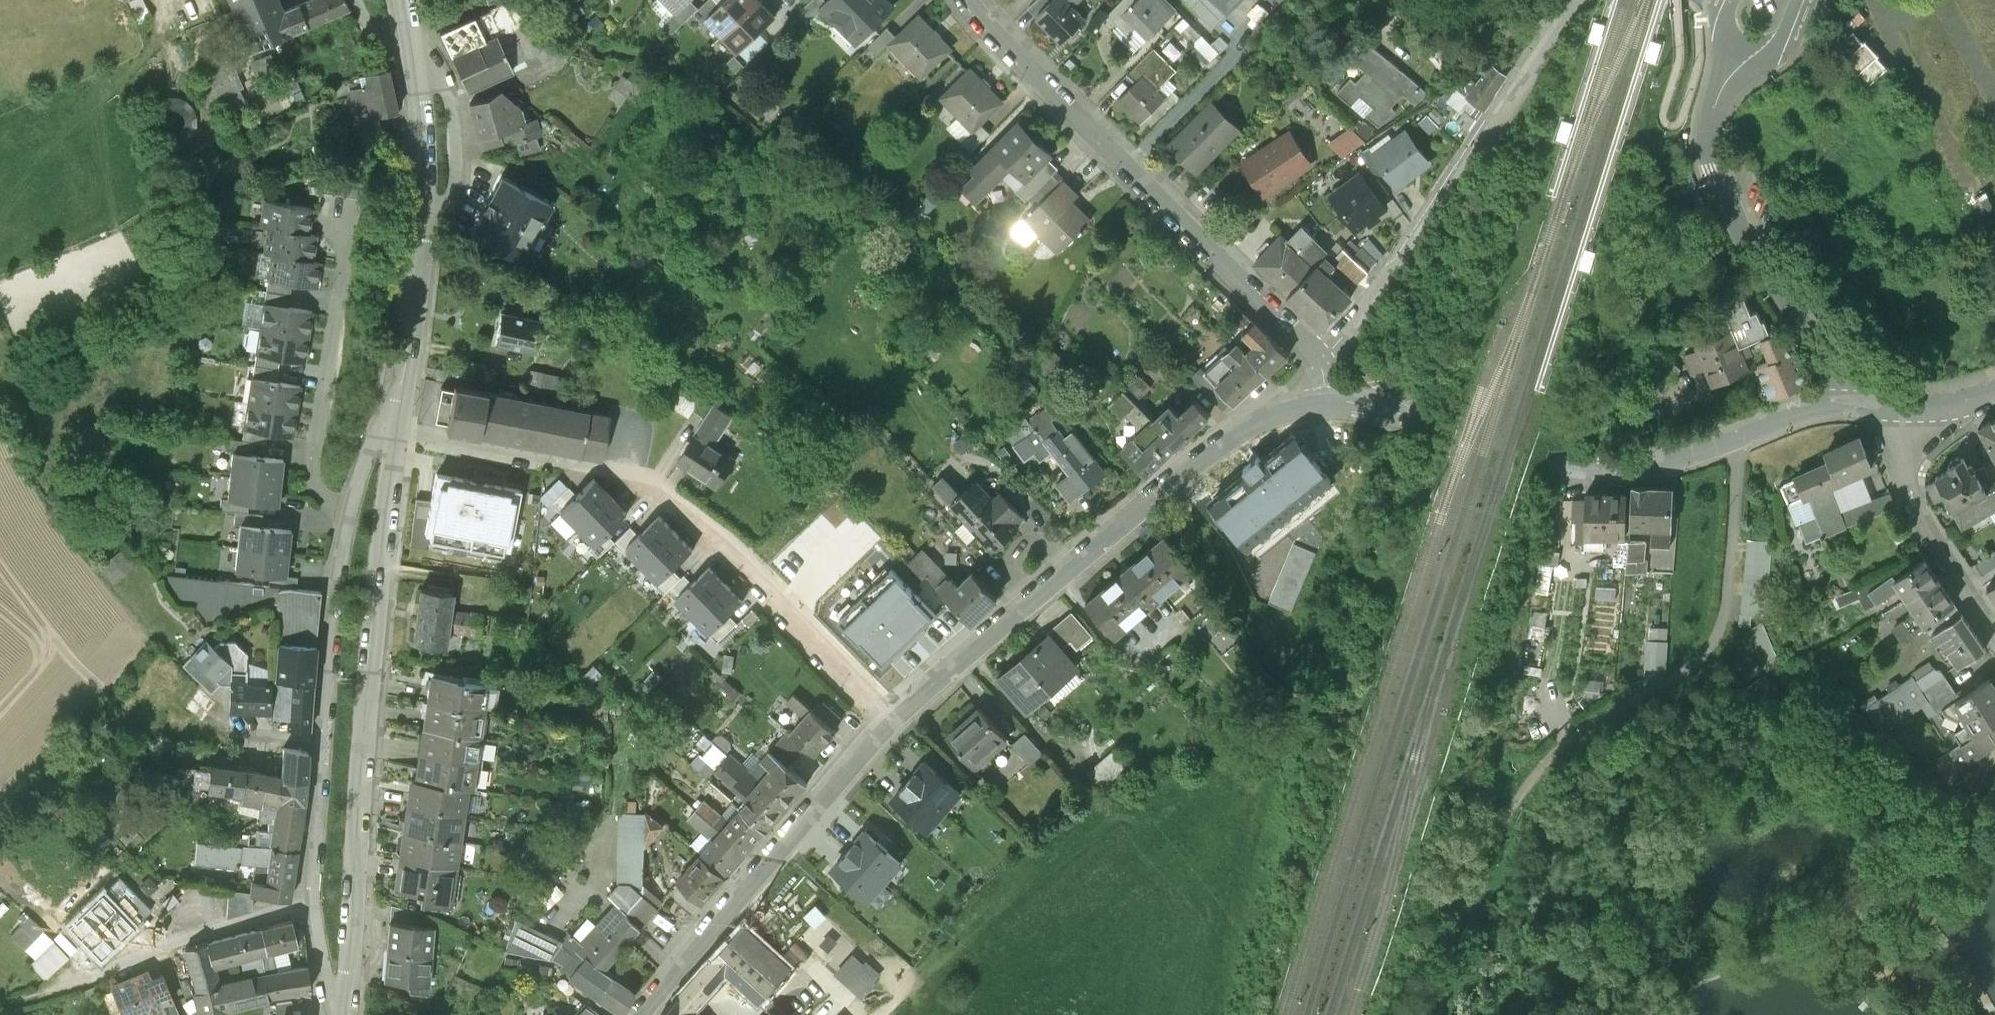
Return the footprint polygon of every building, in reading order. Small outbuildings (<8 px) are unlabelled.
[(136,23),(151,17),(145,0),(127,0),(136,23)] [(249,44),(233,52),(237,62),(253,55),(251,50),(290,34),(281,13),(276,0),(231,0),(249,44)] [(281,13),(290,34),(349,10),(345,0),(313,0),(281,13)] [(678,12),(677,11),(664,24),(673,33),(687,20),(694,13),(699,8),(691,0),(690,0),(678,12)] [(677,11),(678,12),(690,0),(667,0),(677,11)] [(706,18),(723,35),(759,0),(726,0),(706,18)] [(759,0),(723,35),(739,52),(772,21),(772,20),(775,17),(772,14),(772,13),(759,0)] [(823,7),(838,23),(841,19),(859,38),(856,41),(857,41),(894,5),(889,0),(830,0),(823,7)] [(1028,7),(1037,17),(1054,0),(1036,0),(1028,7)] [(1037,17),(1062,42),(1085,19),(1070,3),(1073,0),(1054,0),(1037,17)] [(1108,13),(1117,22),(1124,14),(1123,13),(1135,0),(1121,0),(1108,13)] [(1123,13),(1124,14),(1150,38),(1176,11),(1164,0),(1135,0),(1123,13)] [(1228,9),(1237,0),(1220,0),(1228,9)] [(509,4),(490,13),(500,37),(527,25),(509,4)] [(490,13),(442,36),(441,36),(452,59),(460,77),(487,64),(479,47),(497,39),(500,37),(490,13)] [(703,23),(694,13),(687,20),(696,30),(703,23)] [(920,15),(891,43),(922,76),(951,47),(920,15)] [(1878,54),(1865,39),(1863,41),(1853,30),(1835,46),(1845,57),(1843,58),(1857,73),(1859,72),(1869,83),(1887,67),(1876,56),(1878,54)] [(487,64),(460,77),(468,94),(512,74),(497,39),(479,47),(487,64)] [(1416,78),(1377,44),(1362,62),(1369,68),(1359,80),(1353,74),(1338,91),(1353,104),(1361,94),(1374,106),(1367,114),(1379,125),(1397,109),(1392,105),(1416,78)] [(1154,46),(1128,72),(1137,80),(1163,54),(1154,46)] [(1137,80),(1118,99),(1141,121),(1176,86),(1167,77),(1177,68),(1163,54),(1137,80)] [(269,55),(252,62),(260,83),(278,76),(269,55)] [(246,108),(225,56),(204,65),(208,74),(196,79),(201,91),(213,86),(225,117),(246,108)] [(1494,59),(1469,92),(1486,104),(1507,71),(1494,59)] [(971,68),(943,96),(973,128),(1002,100),(971,68)] [(389,70),(367,76),(369,86),(351,90),(353,97),(358,123),(358,124),(379,118),(398,114),(389,70)] [(367,76),(333,92),(335,100),(353,97),(351,90),(369,86),(367,76)] [(521,112),(500,93),(496,96),(488,101),(471,107),(480,141),(500,134),(513,130),(525,126),(524,125),(521,112)] [(1478,115),(1461,104),(1458,110),(1462,112),(1458,118),(1472,126),(1478,115)] [(1213,106),(1177,143),(1199,165),(1235,128),(1213,106)] [(960,137),(969,127),(955,114),(946,123),(960,137)] [(379,118),(358,124),(360,133),(381,127),(379,118)] [(531,122),(524,125),(525,126),(513,130),(517,144),(537,138),(531,122)] [(1018,122),(962,179),(979,196),(1011,164),(1027,179),(1049,157),(1052,154),(1039,141),(1038,142),(1018,122)] [(1353,126),(1334,143),(1343,157),(1368,141),(1353,126)] [(1291,132),(1245,162),(1252,172),(1249,174),(1247,180),(1250,184),(1256,185),(1259,183),(1266,193),(1312,163),(1291,132)] [(1407,132),(1377,151),(1398,183),(1428,163),(1407,132)] [(500,134),(480,141),(482,153),(504,146),(500,134)] [(537,138),(517,144),(520,156),(541,150),(537,138)] [(348,172),(336,170),(333,193),(344,195),(348,172)] [(360,174),(348,172),(344,195),(356,197),(360,174)] [(1360,172),(1350,180),(1349,185),(1334,196),(1350,218),(1353,218),(1359,226),(1368,219),(1369,221),(1372,221),(1378,217),(1379,214),(1377,212),(1385,206),(1381,199),(1366,180),(1360,172)] [(1390,192),(1376,173),(1366,180),(1381,199),(1390,192)] [(554,206),(504,181),(472,238),(523,263),(554,206)] [(1064,181),(1031,214),(1042,225),(1037,229),(1060,251),(1091,221),(1073,202),(1079,196),(1064,181)] [(1977,228),(1994,219),(1994,210),(1988,195),(1966,206),(1977,228)] [(312,208),(265,200),(261,226),(269,227),(308,233),(312,208)] [(1288,238),(1282,233),(1255,263),(1290,295),(1315,266),(1301,252),(1316,237),(1301,223),(1288,238)] [(308,233),(269,227),(265,253),(272,254),(312,260),(316,234),(308,233)] [(1315,266),(1290,295),(1323,326),(1351,295),(1327,273),(1337,261),(1359,279),(1368,270),(1353,256),(1342,246),(1335,254),(1316,237),(1301,252),(1315,266)] [(1360,249),(1349,239),(1342,246),(1353,256),(1360,249)] [(1378,260),(1363,245),(1360,249),(1353,256),(1368,270),(1378,260)] [(312,260),(272,254),(268,279),(292,283),(316,287),(320,261),(312,260)] [(292,283),(268,279),(267,291),(290,295),(292,283)] [(290,295),(267,291),(265,303),(288,307),(290,295)] [(1743,293),(1721,302),(1733,330),(1739,346),(1761,337),(1770,334),(1764,319),(1761,320),(1757,310),(1751,312),(1743,293)] [(288,307),(265,303),(261,329),(308,336),(312,311),(288,307)] [(1252,320),(1235,304),(1226,312),(1242,330),(1252,320)] [(542,318),(505,310),(498,346),(535,353),(542,318)] [(1288,355),(1256,324),(1245,333),(1255,343),(1247,351),(1269,373),(1288,355)] [(308,336),(261,329),(257,355),(280,358),(304,362),(308,336)] [(1733,330),(1696,344),(1697,348),(1705,366),(1712,384),(1749,369),(1739,346),(1733,330)] [(1772,361),(1757,367),(1771,398),(1809,382),(1801,362),(1784,341),(1780,343),(1776,332),(1770,334),(1761,337),(1772,361)] [(1247,351),(1238,342),(1225,353),(1237,366),(1218,385),(1234,403),(1269,373),(1247,351)] [(1678,349),(1670,342),(1663,350),(1671,358),(1678,349)] [(1697,348),(1684,353),(1691,371),(1705,366),(1697,348)] [(1663,350),(1638,376),(1656,392),(1680,366),(1671,358),(1663,350)] [(280,358),(257,355),(255,366),(278,370),(280,358)] [(278,370),(255,366),(253,378),(276,382),(278,370)] [(1172,405),(1153,385),(1151,387),(1135,371),(1119,386),(1124,391),(1154,422),(1172,405)] [(276,382),(253,378),(249,404),(296,411),(300,386),(276,382)] [(611,413),(455,383),(446,432),(601,463),(611,413)] [(1154,422),(1124,391),(1109,406),(1123,421),(1127,417),(1136,427),(1134,430),(1134,434),(1136,437),(1123,451),(1148,477),(1156,469),(1156,468),(1178,446),(1154,422)] [(1180,414),(1172,405),(1154,422),(1178,446),(1201,423),(1210,414),(1196,399),(1180,414)] [(296,411),(249,404),(245,430),(268,433),(292,437),(296,411)] [(717,404),(678,461),(718,488),(736,460),(710,442),(716,433),(720,435),(734,415),(717,404)] [(1025,427),(1023,428),(1029,436),(1034,432),(1036,435),(1037,434),(1043,441),(1057,430),(1063,438),(1069,434),(1056,417),(1052,420),(1046,411),(1025,427)] [(1025,427),(1019,419),(1009,426),(1016,434),(1010,439),(1016,446),(1024,440),(1029,436),(1023,428),(1025,427)] [(1980,428),(1994,455),(1994,419),(1980,428)] [(268,433),(245,430),(243,441),(255,444),(266,445),(268,433)] [(1096,464),(1071,432),(1069,434),(1063,438),(1057,430),(1043,441),(1037,434),(1036,435),(1034,432),(1029,436),(1024,440),(1035,454),(1036,452),(1042,460),(1040,461),(1041,462),(1052,454),(1070,477),(1057,487),(1069,503),(1101,479),(1092,467),(1096,464)] [(1860,436),(1825,451),(1829,461),(1781,482),(1789,501),(1804,494),(1803,494),(1810,491),(1830,483),(1872,464),(1860,436)] [(243,441),(228,439),(226,451),(254,455),(255,444),(243,441)] [(1341,494),(1302,446),(1220,513),(1258,560),(1288,536),(1292,540),(1312,524),(1309,520),(1341,494)] [(284,460),(233,455),(231,478),(281,483),(284,460)] [(1958,455),(1952,458),(1952,462),(1949,464),(1951,467),(1937,475),(1938,477),(1929,482),(1938,498),(1947,493),(1965,524),(1994,507),(1994,484),(1988,488),(1976,468),(1975,469),(1972,462),(1969,464),(1964,455),(1962,456),(1958,455)] [(521,491),(437,475),(432,503),(416,501),(410,549),(518,570),(527,520),(516,518),(521,491)] [(281,483),(231,478),(228,501),(249,503),(279,506),(281,483)] [(958,495),(942,478),(932,487),(950,507),(952,506),(951,505),(960,497),(958,495)] [(560,512),(578,496),(560,479),(544,496),(560,512)] [(560,512),(577,530),(611,498),(594,480),(578,496),(560,512)] [(1002,494),(994,501),(976,480),(958,495),(960,497),(977,516),(968,523),(993,551),(1019,528),(1014,522),(1021,515),(1002,494)] [(1830,483),(1810,491),(1818,514),(1801,520),(1808,539),(1845,524),(1840,511),(1830,483)] [(1672,489),(1631,487),(1628,525),(1651,527),(1650,547),(1668,548),(1672,489)] [(1587,492),(1574,491),(1572,541),(1584,542),(1585,535),(1587,492)] [(1891,491),(1846,508),(1852,522),(1898,504),(1891,491)] [(1626,493),(1587,492),(1585,535),(1623,535),(1626,493)] [(977,516),(960,497),(951,505),(952,506),(968,523),(977,516)] [(611,498),(577,530),(593,547),(607,535),(628,515),(611,498)] [(228,501),(222,500),(220,512),(236,514),(248,515),(249,503),(228,501)] [(1846,508),(1840,511),(1845,524),(1852,522),(1846,508)] [(248,515),(236,514),(234,526),(241,526),(262,529),(264,517),(248,515)] [(640,536),(626,550),(643,567),(677,534),(660,517),(640,536)] [(1292,540),(1294,544),(1270,604),(1291,613),(1322,537),(1312,524),(1292,540)] [(262,529),(241,526),(238,549),(289,555),(292,532),(262,529)] [(632,528),(615,543),(623,552),(626,550),(640,536),(632,528)] [(677,534),(643,567),(659,584),(673,570),(693,551),(677,534)] [(615,543),(607,535),(593,547),(590,551),(598,559),(615,543)] [(1771,540),(1746,538),(1741,612),(1751,613),(1766,614),(1771,540)] [(1166,541),(1131,569),(1130,568),(1120,576),(1121,577),(1086,605),(1085,604),(1084,605),(1114,641),(1128,629),(1181,585),(1182,586),(1195,575),(1166,540),(1165,540),(1166,541)] [(1642,560),(1643,541),(1628,540),(1625,572),(1645,573),(1646,560),(1642,560)] [(1557,548),(1535,545),(1533,560),(1555,563),(1557,548)] [(289,555),(238,549),(236,572),(287,578),(289,555)] [(1977,561),(1986,573),(1994,566),(1994,549),(1977,561)] [(949,580),(921,551),(908,563),(923,579),(926,576),(938,590),(949,580)] [(1924,556),(1896,576),(1892,571),(1868,587),(1877,600),(1880,604),(1885,601),(1882,596),(1899,585),(1908,596),(1940,578),(1924,556)] [(694,618),(729,584),(712,567),(694,585),(678,602),(694,618)] [(673,570),(659,584),(656,587),(664,595),(668,592),(682,578),(673,570)] [(925,627),(936,617),(891,571),(877,585),(876,584),(851,607),(852,608),(837,623),(882,669),(893,658),(895,660),(927,629),(925,627)] [(972,574),(957,589),(949,580),(938,590),(971,624),(997,599),(972,574)] [(668,592),(678,602),(694,585),(685,575),(682,578),(668,592)] [(1940,578),(1908,596),(1917,609),(1900,621),(1896,616),(1892,619),(1891,620),(1903,637),(1925,622),(1924,621),(1936,613),(1954,600),(1940,578)] [(710,635),(730,616),(745,601),(729,584),(694,618),(710,635)] [(451,588),(437,586),(436,591),(425,590),(421,617),(453,622),(454,612),(456,594),(450,593),(451,588)] [(1877,600),(1868,587),(1861,593),(1867,607),(1877,600)] [(321,594),(287,590),(279,593),(278,645),(316,648),(321,594)] [(1954,600),(1936,613),(1945,625),(1947,623),(1963,613),(1954,600)] [(1535,623),(1550,624),(1551,608),(1536,607),(1535,623)] [(743,620),(751,628),(761,618),(753,610),(743,620)] [(474,614),(454,612),(453,622),(483,627),(485,615),(474,614)] [(1741,612),(1739,612),(1738,624),(1750,625),(1751,613),(1741,612)] [(1963,613),(1947,623),(1952,631),(1942,638),(1942,639),(1952,654),(1941,662),(1946,670),(1959,665),(1985,648),(1963,613)] [(730,616),(710,635),(719,643),(738,624),(730,616)] [(1903,637),(1891,620),(1892,619),(1889,616),(1879,623),(1893,644),(1903,637)] [(453,622),(421,617),(417,645),(428,647),(428,652),(441,654),(442,649),(449,650),(451,633),(453,622)] [(483,627),(453,622),(451,633),(471,635),(471,636),(482,638),(483,627)] [(1945,625),(1932,633),(1938,642),(1942,639),(1942,638),(1952,631),(1947,623),(1945,625)] [(1758,624),(1739,632),(1745,640),(1748,638),(1761,656),(1774,647),(1758,624)] [(1047,638),(1000,679),(1027,710),(1074,669),(1047,638)] [(233,642),(220,642),(212,649),(205,642),(189,659),(200,669),(217,686),(230,686),(230,712),(267,713),(269,684),(245,683),(247,661),(247,654),(233,642)] [(1666,642),(1647,642),(1646,670),(1664,668),(1666,642)] [(316,648),(278,645),(277,679),(273,680),(272,683),(272,716),(288,718),(286,729),(310,731),(316,648)] [(1934,666),(1916,677),(1922,686),(1944,672),(1940,667),(1934,666)] [(200,669),(191,677),(209,694),(217,686),(200,669)] [(1944,672),(1922,686),(1929,698),(1951,684),(1944,672)] [(489,686),(434,677),(430,702),(485,711),(489,686)] [(1942,706),(1946,712),(1961,717),(1965,715),(1969,720),(1953,730),(1960,742),(1994,720),(1994,687),(1989,677),(1959,696),(1942,706)] [(1951,684),(1929,698),(1936,710),(1942,706),(1959,696),(1951,684)] [(195,688),(181,710),(200,724),(213,704),(195,688)] [(485,711),(430,702),(425,729),(481,737),(485,711)] [(980,709),(947,739),(975,769),(994,751),(991,748),(1003,737),(1006,740),(1007,739),(980,709)] [(834,733),(810,711),(789,735),(806,751),(813,757),(834,733)] [(1936,757),(1951,782),(1966,773),(1968,776),(1976,771),(1968,759),(1994,742),(1994,720),(1960,742),(1936,757)] [(481,737),(425,729),(421,754),(477,763),(481,737)] [(789,735),(786,733),(769,753),(789,771),(806,751),(789,735)] [(1024,735),(1012,746),(1029,765),(1041,754),(1024,735)] [(308,754),(284,750),(283,779),(281,778),(282,787),(290,787),(291,781),(311,783),(311,773),(307,773),(308,754)] [(1111,751),(1086,773),(1100,790),(1125,768),(1111,751)] [(789,771),(769,753),(760,764),(770,773),(760,784),(787,807),(806,786),(789,771)] [(477,763),(421,754),(416,780),(469,788),(473,789),(477,763)] [(760,784),(729,757),(715,773),(739,794),(731,803),(740,812),(765,833),(787,807),(760,784)] [(960,793),(925,763),(909,782),(944,812),(960,793)] [(195,768),(160,764),(157,786),(192,791),(195,768)] [(211,767),(201,765),(197,785),(208,789),(211,767)] [(245,771),(211,767),(208,789),(240,797),(245,771)] [(265,775),(245,771),(240,797),(239,801),(260,805),(265,775)] [(281,778),(265,775),(260,805),(256,823),(272,822),(279,818),(279,813),(283,801),(280,800),(282,787),(281,778)] [(416,780),(413,780),(409,807),(465,815),(469,788),(416,780)] [(291,781),(290,787),(282,787),(280,800),(283,801),(279,813),(279,818),(286,814),(288,802),(305,804),(308,804),(311,783),(291,781)] [(944,812),(909,782),(893,801),(927,831),(944,812)] [(214,800),(199,790),(192,801),(205,814),(214,800)] [(305,804),(288,802),(286,814),(279,818),(277,827),(301,830),(300,832),(305,832),(306,822),(302,821),(305,804)] [(725,822),(704,803),(696,812),(721,834),(725,829),(722,826),(725,822)] [(465,815),(409,807),(405,832),(461,841),(465,815)] [(721,834),(696,812),(689,819),(711,838),(713,836),(717,839),(721,834)] [(765,833),(740,812),(725,829),(721,834),(746,855),(765,833)] [(645,813),(622,813),(620,885),(631,884),(643,894),(645,813)] [(301,830),(277,827),(277,829),(275,829),(274,835),(272,847),(297,851),(300,832),(301,830)] [(262,834),(250,832),(248,846),(261,846),(262,834)] [(461,841),(405,832),(401,859),(457,867),(461,841)] [(876,842),(865,833),(849,851),(884,881),(900,863),(886,851),(888,848),(878,840),(876,842)] [(274,835),(262,834),(261,846),(272,847),(274,835)] [(717,839),(701,856),(726,878),(746,855),(721,834),(717,839)] [(242,847),(197,843),(195,865),(240,869),(240,863),(242,847)] [(297,851),(272,847),(248,846),(243,845),(242,847),(240,863),(269,866),(266,885),(252,883),(250,896),(252,896),(290,902),(297,851)] [(884,881),(849,851),(832,870),(843,880),(841,882),(851,891),(854,889),(867,900),(884,881)] [(701,856),(678,883),(702,905),(726,878),(701,856)] [(457,867),(401,859),(396,892),(422,896),(420,903),(451,908),(457,867)] [(119,877),(101,893),(134,927),(151,910),(119,877)] [(631,884),(620,885),(608,899),(616,906),(625,914),(643,894),(631,884)] [(238,892),(229,891),(227,918),(250,912),(252,896),(250,896),(237,894),(238,892)] [(134,927),(101,893),(68,925),(101,959),(134,927)] [(643,894),(625,914),(641,929),(659,910),(643,894)] [(625,914),(616,906),(580,946),(577,949),(588,959),(587,960),(602,971),(641,929),(625,914)] [(816,906),(804,917),(812,925),(824,915),(816,906)] [(417,915),(394,908),(392,924),(416,926),(417,915)] [(564,942),(516,920),(507,952),(552,961),(564,942)] [(292,922),(261,930),(263,954),(272,951),(297,945),(297,944),(292,922)] [(416,926),(392,924),(386,982),(412,984),(434,987),(437,987),(438,976),(435,975),(437,953),(431,952),(434,928),(416,926)] [(33,940),(17,926),(8,937),(24,950),(33,940)] [(791,970),(744,927),(729,943),(777,986),(791,970)] [(261,930),(243,934),(207,944),(213,967),(241,961),(244,977),(253,975),(254,979),(260,973),(264,973),(263,954),(261,930)] [(580,946),(570,937),(564,942),(552,961),(565,967),(571,977),(587,960),(588,959),(577,949),(580,946)] [(53,942),(30,964),(45,980),(68,958),(53,942)] [(297,945),(272,951),(277,972),(308,967),(305,943),(297,944),(297,945)] [(729,943),(714,959),(677,1001),(663,1014),(690,1014),(728,973),(761,1004),(777,986),(729,943)] [(207,944),(184,950),(192,976),(214,970),(213,967),(207,944)] [(602,971),(587,960),(571,977),(570,978),(600,1000),(615,980),(602,971)] [(869,966),(858,978),(867,985),(877,973),(869,966)] [(308,967),(277,972),(282,995),(311,991),(308,967)] [(113,986),(125,1014),(145,1014),(160,1009),(159,1006),(145,973),(113,986)] [(218,987),(197,992),(202,1013),(247,1001),(267,998),(264,985),(253,987),(252,979),(238,982),(218,987)] [(600,1000),(621,1014),(622,1014),(636,995),(615,980),(600,1000)] [(482,989),(467,981),(461,991),(476,999),(482,989)] [(434,987),(412,984),(411,996),(433,999),(434,987)] [(159,1006),(160,1009),(163,1014),(179,1014),(172,1000),(159,1006)] [(277,1004),(278,1014),(294,1014),(291,1002),(277,1004)] [(578,1014),(597,1014),(593,1010),(586,1007),(578,1014)]
